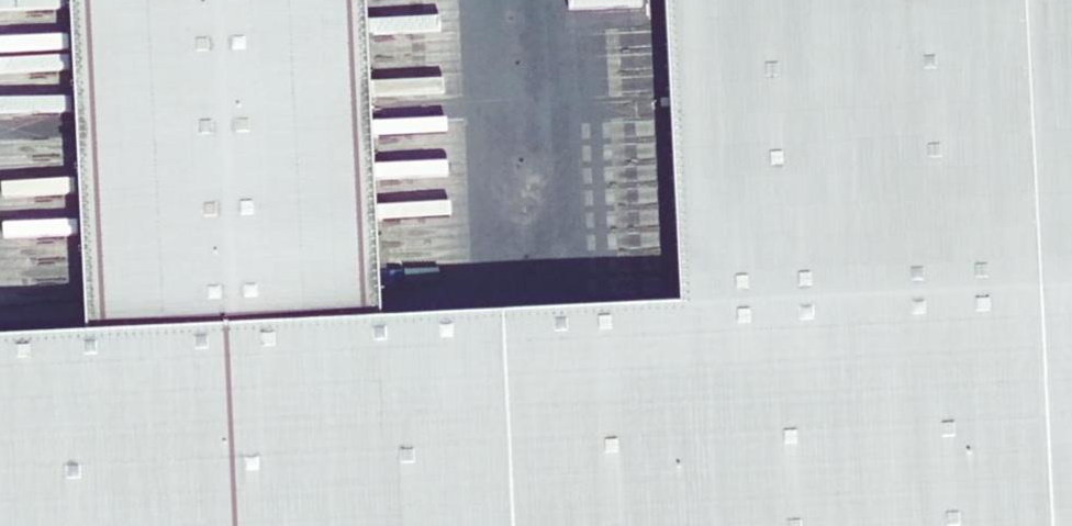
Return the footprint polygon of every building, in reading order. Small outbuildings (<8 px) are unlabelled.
[(679,314),(380,329),(364,0),(69,0),(85,344),(0,348),(0,525),(1071,525),(1071,0),(664,0),(679,314)]
